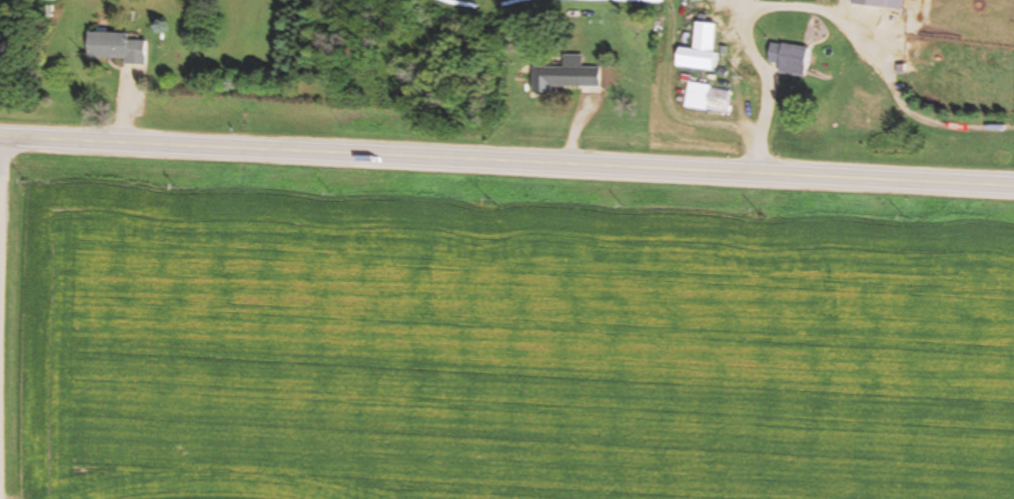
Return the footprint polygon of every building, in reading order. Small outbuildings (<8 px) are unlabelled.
[(872,33),(892,33),(893,0),(872,0),(872,33)] [(89,35),(89,59),(127,60),(127,66),(145,67),(146,45),(126,44),(127,36),(89,35)] [(717,55),(695,53),(693,65),(716,67),(717,55)] [(568,68),(537,68),(536,95),(557,95),(557,88),(605,88),(606,69),(587,68),(587,56),(568,56),(568,68)] [(735,89),(692,85),(690,108),(733,112),(735,89)]
